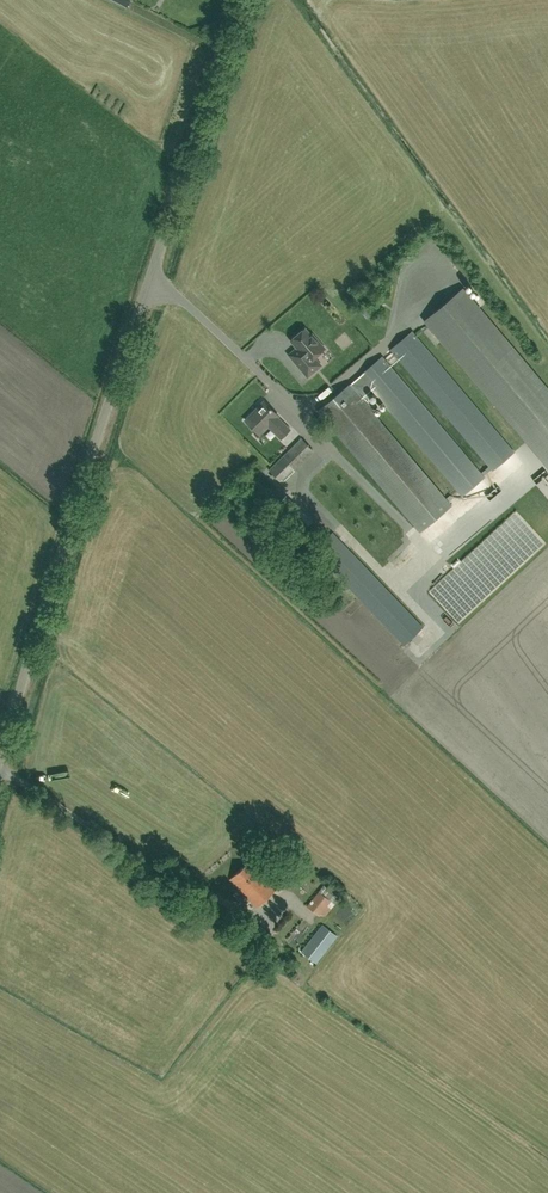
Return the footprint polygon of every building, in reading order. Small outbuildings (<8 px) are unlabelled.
[(547,467),(547,388),(463,288),(424,321),(547,467)] [(349,303),(342,308),(346,315),(354,310),(349,303)] [(292,340),(299,348),(290,355),(308,376),(321,365),(315,358),(326,348),(313,334),(311,336),(306,329),(292,340)] [(494,470),(515,452),(412,332),(391,349),(494,470)] [(361,376),(349,386),(349,385),(319,410),(422,531),(451,506),(361,400),(373,389),(464,496),(485,478),(382,357),(361,375),(361,376)] [(278,417),(279,416),(265,402),(246,420),(261,435),(269,426),(282,439),(291,430),(278,417)] [(315,451),(302,439),(270,470),(282,483),(315,451)] [(287,495),(274,509),(295,529),(308,515),(287,495)] [(405,645),(424,627),(333,532),(315,550),(405,645)] [(423,599),(451,567),(443,560),(426,579),(419,573),(414,579),(420,584),(413,591),(423,599)] [(257,907),(276,890),(250,862),(231,879),(257,907)] [(319,915),(331,901),(320,892),(309,907),(319,915)] [(259,943),(267,931),(251,920),(243,931),(259,943)] [(298,942),(309,929),(303,924),(292,937),(298,942)] [(317,964),(338,936),(323,924),(301,952),(317,964)]
